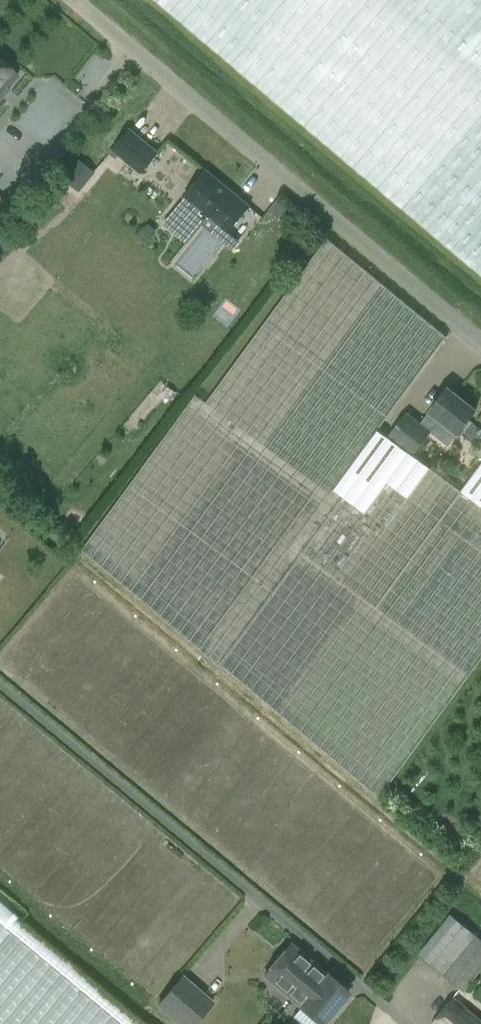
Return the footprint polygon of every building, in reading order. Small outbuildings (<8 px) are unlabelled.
[(480,273),(480,0),(158,0),(480,273)] [(7,87),(18,75),(0,60),(0,96),(7,87)] [(113,149),(142,172),(158,152),(130,129),(113,149)] [(229,232),(250,206),(206,169),(184,195),(186,197),(180,205),(203,223),(209,216),(229,232)] [(272,206),(284,220),(293,213),(282,199),(272,206)] [(328,239),(206,403),(196,396),(142,468),(82,551),(141,601),(219,667),(221,666),(316,746),(380,799),(480,662),(480,463),(460,491),(412,455),(377,430),(446,336),(328,239)] [(388,436),(412,455),(440,420),(457,434),(475,410),(448,388),(420,424),(406,413),(388,436)] [(13,933),(24,920),(0,900),(0,949),(13,933)] [(427,960),(464,990),(480,970),(480,938),(451,914),(419,953),(427,960)] [(265,975),(293,998),(319,967),(290,944),(265,975)] [(181,1023),(207,1023),(227,1000),(188,967),(157,1004),(181,1023)] [(327,974),(319,967),(293,998),(302,1005),(301,1006),(322,1023),(349,990),(328,973),(327,974)] [(438,1023),(480,1023),(480,1018),(458,1000),(438,1023)]
